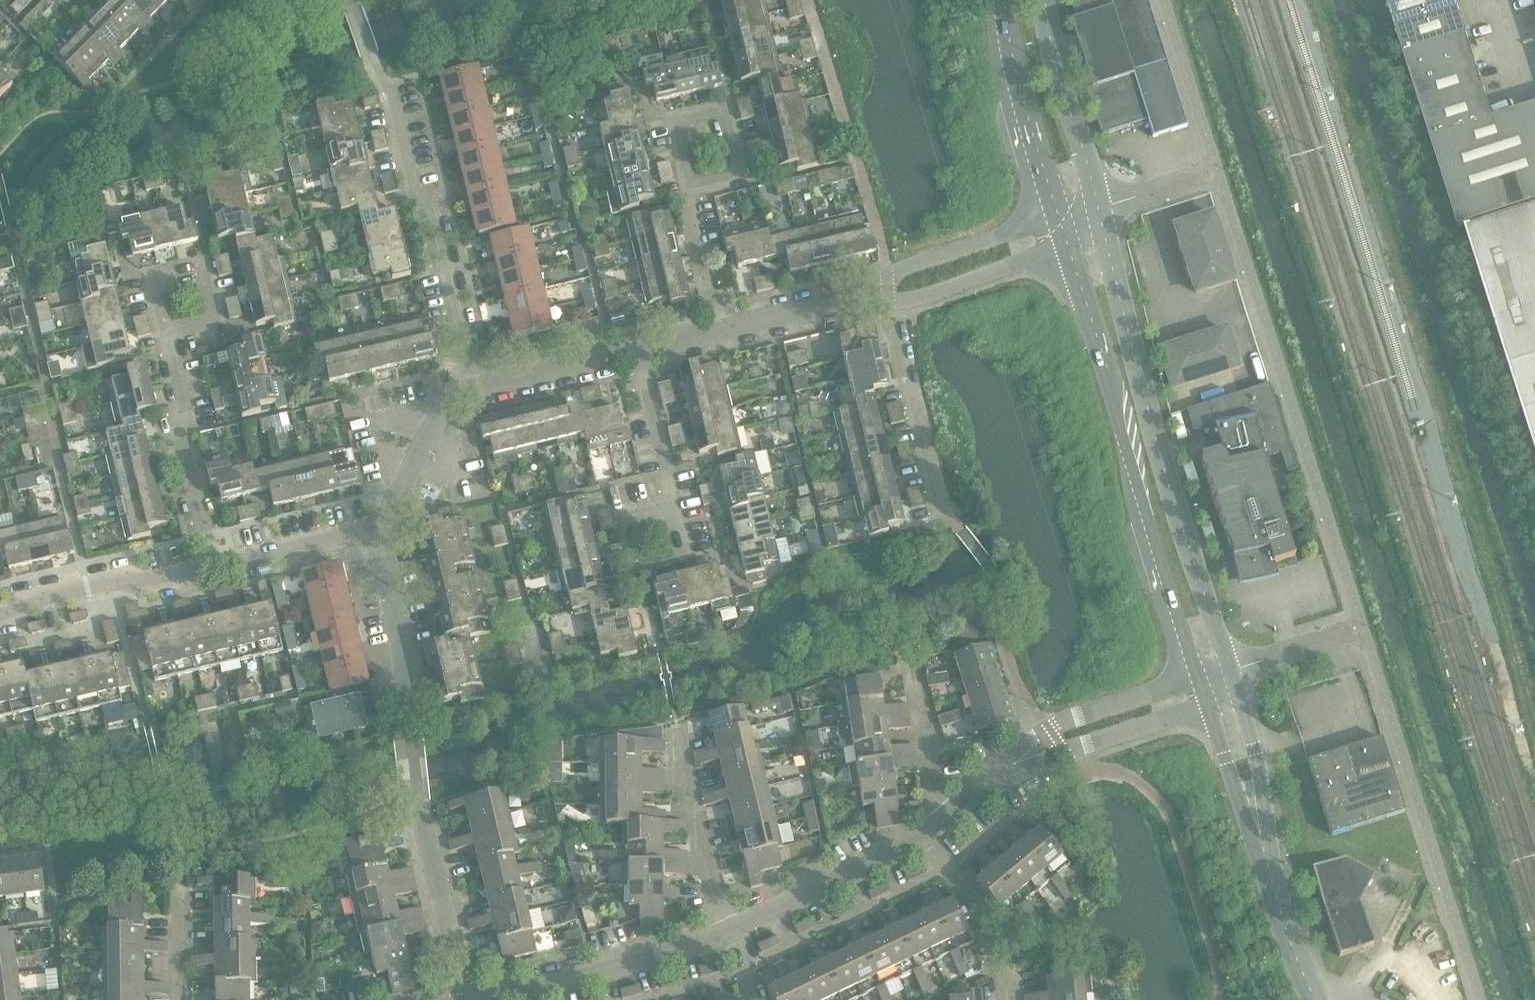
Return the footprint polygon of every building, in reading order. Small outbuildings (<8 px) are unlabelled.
[(11,8),(18,15),(29,4),(26,0),(19,0),(11,8)] [(42,17),(54,5),(49,0),(44,0),(35,10),(42,17)] [(111,2),(100,13),(129,42),(138,32),(143,37),(149,30),(118,0),(109,0),(111,2)] [(151,20),(160,11),(149,0),(118,0),(149,30),(155,24),(151,20)] [(160,11),(168,2),(173,6),(178,0),(149,0),(160,11)] [(725,19),(743,14),(745,21),(767,16),(763,0),(721,0),(725,19)] [(785,1),(787,11),(801,7),(799,0),(789,0),(785,1)] [(1076,19),(1071,21),(1091,86),(1167,62),(1147,0),(1070,0),(1076,19)] [(1388,3),(1397,31),(1459,11),(1456,0),(1397,0),(1388,3)] [(801,7),(787,11),(790,20),(803,17),(801,7)] [(35,10),(24,21),(31,28),(42,17),(35,10)] [(1459,11),(1397,31),(1405,59),(1468,39),(1459,11)] [(120,51),(129,42),(100,13),(90,24),(85,20),(81,24),(119,61),(125,55),(120,51)] [(772,37),(767,16),(745,21),(743,14),(725,19),(730,40),(748,35),(750,42),(772,37)] [(685,17),(675,19),(678,33),(688,31),(685,17)] [(675,19),(665,22),(669,35),(678,33),(675,19)] [(81,24),(77,29),(81,33),(70,44),(99,72),(108,63),(112,68),(119,61),(81,24)] [(748,35),(730,40),(735,61),(753,56),(755,63),(777,58),(772,37),(750,42),(748,35)] [(812,39),(798,42),(800,52),(814,49),(812,39)] [(1468,39),(1405,59),(1414,86),(1477,66),(1468,39)] [(54,60),(88,93),(95,86),(90,81),(99,72),(70,44),(59,55),(55,51),(50,56),(54,60)] [(814,49),(800,52),(803,61),(816,58),(814,49)] [(695,74),(699,92),(721,87),(717,68),(710,70),(706,53),(684,58),(688,76),(695,74)] [(663,63),(664,63),(662,55),(635,62),(636,70),(622,73),(623,76),(631,81),(644,78),(646,87),(652,86),(656,102),(678,97),(674,79),(668,81),(663,63)] [(753,56),(735,61),(741,83),(757,79),(758,84),(777,80),(777,81),(782,80),(777,58),(755,63),(753,56)] [(664,63),(663,63),(668,81),(674,79),(678,97),(699,92),(695,74),(688,76),(684,58),(664,63)] [(1091,86),(1092,88),(1087,90),(1102,135),(1148,121),(1148,124),(1153,138),(1187,127),(1167,62),(1091,86)] [(529,63),(520,66),(523,78),(532,76),(529,63)] [(1477,66),(1414,86),(1423,114),(1486,94),(1477,66)] [(476,67),(441,76),(442,76),(446,96),(480,88),(476,68),(476,67)] [(13,85),(0,73),(0,98),(13,85)] [(532,76),(523,78),(526,90),(535,88),(532,76)] [(778,85),(777,81),(777,80),(758,84),(763,105),(781,101),(783,107),(800,103),(800,102),(795,81),(778,85)] [(607,86),(611,103),(595,107),(600,129),(618,124),(616,118),(633,114),(627,87),(620,83),(607,86)] [(480,88),(446,96),(451,116),(485,108),(480,88)] [(1486,94),(1423,114),(1431,141),(1494,121),(1486,94)] [(376,97),(362,100),(365,110),(378,107),(376,97)] [(750,98),(736,101),(738,111),(752,108),(750,98)] [(334,100),(315,105),(321,127),(338,123),(340,129),(357,125),(352,103),(336,107),(334,100)] [(800,102),(800,103),(783,107),(781,101),(763,105),(768,126),(786,122),(788,128),(810,123),(805,101),(800,102)] [(538,103),(530,106),(532,118),(541,116),(538,103)] [(485,108),(451,116),(456,136),(490,128),(485,108)] [(752,108),(738,111),(741,121),(754,117),(752,108)] [(1494,121),(1431,141),(1460,229),(1534,205),(1534,124),(1530,109),(1494,121)] [(622,146),(621,139),(639,135),(633,114),(616,118),(618,124),(600,129),(605,150),(622,146)] [(541,116),(532,118),(535,130),(544,128),(541,116)] [(786,122),(768,126),(773,147),(791,143),(793,149),(815,144),(810,123),(788,128),(786,122)] [(338,123),(321,127),(326,148),(343,144),(345,150),(362,146),(357,125),(340,129),(338,123)] [(490,128),(456,136),(460,155),(494,147),(490,128)] [(384,130),(370,134),(373,143),(386,140),(384,130)] [(621,139),(622,146),(605,150),(610,171),(627,166),(626,160),(643,156),(639,135),(621,139)] [(386,140),(373,143),(375,153),(389,150),(386,140)] [(760,140),(746,144),(748,153),(762,150),(760,140)] [(548,143),(539,145),(542,157),(551,155),(548,143)] [(791,143),(773,147),(779,169),(795,165),(797,172),(820,166),(815,144),(793,149),(791,143)] [(367,167),(362,146),(345,150),(343,144),(326,148),(331,169),(348,165),(350,171),(367,167)] [(576,146),(563,149),(565,159),(579,156),(576,146)] [(494,147),(460,155),(465,175),(499,167),(494,147)] [(762,150),(748,153),(751,163),(764,160),(762,150)] [(551,155),(542,157),(545,169),(554,167),(551,155)] [(281,156),(271,159),(274,172),(284,170),(281,156)] [(579,156),(565,159),(567,169),(581,165),(579,156)] [(627,166),(610,171),(615,192),(632,188),(631,181),(649,177),(643,156),(626,160),(627,166)] [(670,162),(656,165),(659,174),(672,171),(670,162)] [(300,165),(290,168),(292,178),(301,176),(303,175),(300,165)] [(348,165),(331,169),(336,190),(353,186),(355,192),(372,188),(367,167),(350,171),(348,165)] [(499,167),(465,175),(470,195),(504,187),(499,167)] [(836,169),(826,171),(829,185),(839,182),(836,169)] [(221,170),(202,175),(208,197),(225,193),(227,199),(245,195),(239,173),(223,177),(221,170)] [(672,171),(659,174),(661,184),(675,181),(672,171)] [(826,171),(816,173),(820,187),(829,185),(826,171)] [(394,172),(380,176),(383,185),(396,182),(394,172)] [(162,173),(152,176),(155,189),(165,187),(162,173)] [(155,189),(152,176),(143,178),(146,192),(155,189)] [(301,176),(292,178),(295,189),(304,187),(301,176)] [(631,181),(632,188),(615,192),(607,194),(612,216),(639,209),(637,203),(654,199),(649,177),(631,181)] [(784,181),(787,195),(797,192),(794,179),(784,181)] [(784,181),(774,183),(778,197),(787,195),(784,181)] [(396,182),(383,185),(385,195),(399,192),(396,182)] [(557,183),(548,185),(551,197),(560,195),(557,183)] [(353,186),(336,190),(341,212),(357,208),(359,213),(377,209),(372,188),(355,192),(353,186)] [(504,187),(470,195),(475,215),(508,207),(504,187)] [(225,193),(208,197),(213,218),(230,214),(232,220),(250,216),(245,195),(227,199),(225,193)] [(560,195),(551,197),(554,209),(563,207),(560,195)] [(290,196),(276,199),(278,209),(292,206),(290,196)] [(292,206),(278,209),(281,219),(294,215),(292,206)] [(508,207),(475,215),(479,235),(514,227),(513,226),(513,227),(508,207)] [(172,229),(176,246),(198,241),(193,223),(187,224),(183,208),(161,213),(165,230),(172,229)] [(377,209),(359,213),(364,234),(381,230),(383,236),(401,232),(395,210),(379,214),(377,209)] [(1467,232),(1534,444),(1534,210),(1467,232)] [(161,213),(140,218),(144,235),(151,234),(155,251),(176,246),(172,229),(165,230),(161,213)] [(650,213),(627,218),(632,240),(655,235),(656,241),(674,237),(669,215),(652,219),(650,213)] [(230,214),(213,218),(218,240),(235,236),(236,241),(254,237),(250,216),(232,220),(230,214)] [(860,214),(838,219),(843,241),(849,240),(854,258),(876,252),(871,234),(865,235),(860,214)] [(1213,215),(1175,227),(1196,293),(1234,281),(1213,215)] [(140,218),(100,227),(101,231),(108,235),(120,233),(122,242),(129,240),(133,257),(155,251),(151,234),(144,235),(140,218)] [(838,219),(817,224),(822,246),(828,245),(832,263),(854,258),(849,240),(843,241),(838,219)] [(566,220),(557,222),(560,234),(569,232),(566,220)] [(776,239),(775,239),(770,240),(766,223),(744,228),(749,246),(755,245),(759,262),(780,257),(776,239)] [(817,224),(796,229),(801,251),(807,250),(811,268),(832,263),(828,245),(822,246),(817,224)] [(744,228),(722,234),(727,252),(733,251),(737,267),(759,262),(755,245),(749,246),(744,228)] [(531,250),(526,230),(527,230),(526,229),(492,238),(493,238),(497,258),(531,250)] [(796,229),(773,234),(775,239),(776,239),(780,257),(786,256),(789,273),(811,268),(807,250),(801,251),(796,229)] [(381,230),(364,234),(369,255),(386,251),(388,257),(405,253),(401,232),(383,236),(381,230)] [(333,231),(320,235),(322,244),(336,241),(333,231)] [(655,235),(632,240),(637,261),(660,256),(661,262),(679,258),(674,237),(656,241),(655,235)] [(254,237),(236,241),(241,262),(259,258),(260,265),(278,260),(278,259),(272,239),(256,242),(254,237)] [(605,237),(591,240),(593,250),(607,246),(605,237)] [(88,257),(71,261),(76,283),(94,279),(93,273),(110,268),(104,242),(97,238),(84,241),(88,257)] [(336,241),(322,244),(324,254),(338,250),(336,241)] [(607,246),(593,250),(596,259),(609,256),(607,246)] [(580,247),(572,249),(574,261),(583,259),(580,247)] [(531,250),(497,258),(502,278),(536,270),(531,250)] [(386,251),(369,255),(374,277),(391,273),(392,280),(411,275),(405,253),(388,257),(386,251)] [(228,255),(215,258),(217,268),(231,265),(228,255)] [(660,256),(637,261),(642,282),(665,277),(666,283),(684,279),(679,258),(661,262),(660,256)] [(0,261),(0,273),(14,269),(11,258),(0,261)] [(282,258),(278,259),(278,260),(260,265),(259,258),(241,262),(246,283),(264,279),(265,286),(287,280),(282,258)] [(583,259),(574,261),(577,273),(586,271),(583,259)] [(231,265),(217,268),(219,278),(233,274),(231,265)] [(94,279),(76,283),(81,304),(99,300),(98,293),(115,289),(110,268),(93,273),(94,279)] [(536,270),(502,278),(506,298),(540,290),(536,270)] [(339,271),(329,273),(333,287),(342,285),(339,271)] [(772,275),(763,277),(766,291),(776,288),(772,275)] [(689,301),(684,279),(666,283),(665,277),(642,282),(647,304),(669,299),(670,306),(689,301)] [(763,277),(753,279),(756,293),(766,291),(763,277)] [(615,278),(601,282),(603,292),(617,288),(615,278)] [(264,279),(246,283),(251,304),(269,300),(270,307),(292,301),(287,280),(265,286),(264,279)] [(43,281),(32,283),(35,293),(45,290),(43,281)] [(389,287),(393,300),(402,298),(399,284),(389,287)] [(590,286),(581,288),(584,300),(593,298),(590,286)] [(389,287),(380,289),(383,302),(393,300),(389,287)] [(18,288),(2,292),(4,300),(20,297),(18,288)] [(603,292),(606,301),(619,298),(617,288),(603,292)] [(99,300),(81,304),(86,325),(104,321),(103,314),(120,310),(115,289),(98,293),(99,300)] [(35,293),(33,293),(35,301),(47,299),(45,290),(35,293)] [(540,290),(506,298),(511,317),(545,309),(540,290)] [(347,296),(350,310),(360,308),(357,294),(347,296)] [(347,296),(338,299),(341,312),(350,310),(347,296)] [(238,297),(225,300),(227,310),(241,307),(238,297)] [(593,298),(584,300),(587,313),(596,310),(593,298)] [(269,300),(251,304),(256,326),(273,323),(274,329),(298,323),(292,301),(270,307),(269,300)] [(48,302),(34,305),(37,315),(50,311),(48,302)] [(241,307),(227,310),(229,320),(243,316),(241,307)] [(23,308),(9,311),(11,321),(25,317),(23,308)] [(516,337),(515,337),(516,338),(550,330),(550,329),(545,309),(511,317),(516,337)] [(103,314),(104,321),(86,325),(91,346),(109,342),(108,336),(125,331),(120,310),(103,314)] [(50,311),(37,315),(39,324),(53,321),(50,311)] [(623,314),(610,317),(612,325),(625,322),(623,314)] [(147,316),(133,319),(136,329),(149,325),(147,316)] [(25,317),(11,321),(14,330),(27,327),(25,317)] [(410,344),(414,362),(436,357),(426,317),(398,324),(403,346),(410,344)] [(862,355),(860,349),(878,344),(873,322),(854,327),(856,333),(839,337),(844,359),(862,355)] [(398,324),(377,329),(382,351),(389,349),(393,367),(414,362),(410,344),(403,346),(398,324)] [(149,325),(136,329),(138,338),(152,335),(149,325)] [(377,329),(356,333),(361,356),(368,354),(372,372),(393,367),(389,349),(382,351),(377,329)] [(1226,330),(1160,351),(1172,390),(1239,369),(1226,330)] [(109,342),(91,346),(82,348),(87,370),(115,364),(114,357),(130,353),(125,331),(108,336),(109,342)] [(356,333),(335,338),(340,361),(347,359),(351,377),(372,372),(368,354),(361,356),(356,333)] [(260,338),(242,343),(243,349),(226,353),(232,375),(249,371),(248,365),(266,360),(260,338)] [(335,338),(313,344),(318,367),(325,365),(329,382),(351,377),(347,359),(340,361),(335,338)] [(878,344),(860,349),(862,355),(844,359),(849,380),(867,376),(865,370),(883,365),(878,344)] [(805,350),(796,353),(799,366),(808,364),(805,350)] [(796,353),(786,355),(789,369),(799,366),(796,353)] [(216,356),(203,359),(205,369),(219,365),(216,356)] [(266,360),(248,365),(249,371),(232,375),(237,395),(237,396),(254,392),(253,386),(271,381),(270,381),(266,360)] [(58,361),(48,364),(51,379),(62,377),(58,361)] [(697,364),(679,368),(684,390),(701,386),(703,393),(725,387),(720,365),(699,370),(697,364)] [(872,391),(888,387),(883,365),(865,370),(867,376),(849,380),(854,401),(873,397),(872,391)] [(128,377),(107,382),(112,404),(135,398),(133,392),(151,388),(145,366),(127,370),(128,377)] [(759,368),(749,371),(751,379),(761,377),(759,368)] [(253,386),(254,392),(237,396),(237,395),(226,398),(227,399),(229,408),(239,406),(242,418),(261,414),(259,407),(275,404),(276,410),(287,408),(280,379),(270,381),(271,381),(253,386)] [(671,383),(658,386),(660,396),(673,393),(671,383)] [(1213,426),(1217,438),(1211,440),(1215,454),(1201,459),(1229,548),(1232,560),(1234,566),(1238,587),(1278,579),(1273,565),(1294,559),(1266,468),(1264,458),(1280,455),(1286,474),(1297,471),(1269,384),(1186,411),(1193,432),(1213,426)] [(589,388),(592,402),(602,400),(599,386),(589,388)] [(730,408),(725,387),(703,393),(701,386),(684,390),(689,411),(706,407),(708,414),(730,408)] [(122,423),(141,419),(139,414),(156,410),(151,388),(133,392),(135,398),(112,404),(117,426),(122,425),(122,423)] [(589,388),(579,390),(582,404),(592,402),(589,388)] [(224,389),(211,392),(213,402),(227,399),(226,398),(224,389)] [(38,391),(29,393),(32,407),(41,405),(38,391)] [(29,393),(19,396),(22,409),(32,407),(29,393)] [(673,393),(660,396),(662,406),(676,402),(673,393)] [(856,407),(834,412),(840,434),(862,428),(860,422),(878,418),(873,397),(854,401),(856,407)] [(227,399),(213,402),(215,412),(229,408),(227,399)] [(820,415),(817,401),(807,404),(811,417),(820,415)] [(564,402),(542,407),(546,425),(553,424),(558,446),(580,441),(579,436),(578,436),(574,417),(568,419),(564,402)] [(900,402),(886,406),(889,415),(902,412),(900,402)] [(72,403),(58,406),(61,416),(74,412),(72,403)] [(324,405),(327,419),(336,416),(333,403),(324,405)] [(780,404),(777,408),(777,413),(781,416),(787,415),(790,411),(789,406),(785,403),(780,404)] [(324,405),(314,407),(317,421),(327,419),(324,405)] [(314,407),(304,410),(308,423),(317,421),(314,407)] [(542,407),(521,412),(525,430),(532,429),(537,451),(558,446),(553,424),(546,425),(542,407)] [(605,429),(609,446),(632,441),(627,422),(621,424),(617,407),(595,412),(599,430),(605,429)] [(706,407),(689,411),(694,432),(711,428),(713,435),(735,429),(730,408),(708,414),(706,407)] [(77,422),(74,412),(61,416),(63,426),(77,422)] [(521,412),(500,417),(504,435),(511,434),(516,456),(537,451),(532,429),(525,430),(521,412)] [(595,412),(574,417),(578,436),(579,436),(584,435),(587,451),(609,446),(605,429),(599,430),(595,412)] [(902,412),(889,415),(891,425),(905,422),(902,412)] [(269,418),(272,432),(282,429),(279,416),(269,418)] [(500,417),(478,423),(483,441),(489,440),(494,461),(516,456),(511,434),(504,435),(500,417)] [(24,418),(13,421),(16,431),(27,429),(24,418)] [(269,418),(259,420),(263,434),(272,432),(269,418)] [(865,443),(883,439),(878,418),(860,422),(862,428),(840,434),(845,455),(867,449),(865,443)] [(141,419),(122,423),(122,425),(123,429),(106,433),(111,454),(112,455),(129,451),(128,444),(145,440),(141,419)] [(681,425),(667,428),(670,438),(683,435),(681,425)] [(740,451),(735,429),(713,435),(711,428),(694,432),(699,454),(716,450),(717,457),(740,451)] [(670,438),(672,448),(686,445),(683,435),(670,438)] [(867,449),(845,455),(850,476),(872,470),(870,464),(888,460),(883,439),(865,443),(867,449)] [(145,440),(128,444),(129,451),(112,455),(111,454),(107,455),(112,477),(134,472),(133,465),(150,461),(145,440)] [(772,440),(760,442),(763,452),(775,449),(772,440)] [(910,444),(896,447),(899,457),(912,454),(910,444)] [(333,473),(338,491),(360,486),(355,467),(349,469),(344,447),(322,453),(327,475),(333,473)] [(798,452),(786,455),(789,468),(801,465),(798,452)] [(77,453),(63,456),(65,466),(79,463),(77,453)] [(322,453),(301,458),(306,480),(312,478),(317,496),(338,491),(333,473),(327,475),(322,453)] [(227,454),(204,460),(211,486),(217,485),(221,501),(243,496),(239,478),(233,480),(229,462),(227,454)] [(735,459),(736,465),(720,469),(725,491),(742,487),(741,481),(759,476),(753,454),(735,459)] [(912,454),(899,457),(901,467),(915,464),(912,454)] [(251,457),(229,462),(233,480),(239,478),(243,496),(264,491),(260,472),(259,473),(255,474),(251,457)] [(301,458),(280,463),(285,485),(291,483),(296,501),(317,496),(312,478),(306,480),(301,458)] [(888,460),(870,464),(872,470),(850,476),(855,497),(877,491),(875,485),(893,481),(888,460)] [(134,472),(112,477),(117,498),(139,493),(138,486),(155,482),(150,461),(133,465),(134,472)] [(79,463),(65,466),(67,476),(81,472),(79,463)] [(280,463),(258,468),(259,473),(260,472),(264,491),(270,490),(273,506),(296,501),(291,483),(285,485),(280,463)] [(563,467),(567,481),(576,479),(573,465),(563,467)] [(563,467),(554,470),(557,483),(567,481),(563,467)] [(25,476),(28,490),(38,487),(35,474),(25,476)] [(521,477),(525,491),(534,489),(531,475),(521,477)] [(25,476),(15,478),(19,492),(28,490),(25,476)] [(759,476),(741,481),(742,487),(725,491),(730,512),(747,508),(746,501),(764,497),(759,476)] [(521,477),(512,480),(515,493),(525,491),(521,477)] [(875,485),(877,491),(855,497),(860,519),(865,518),(864,517),(882,512),(880,506),(898,502),(893,481),(875,485)] [(155,482),(138,486),(139,493),(117,498),(122,519),(144,514),(143,507),(160,503),(155,482)] [(712,484),(699,487),(701,497),(715,494),(712,484)] [(920,486),(906,490),(909,499),(922,496),(920,486)] [(807,488),(797,490),(799,497),(808,495),(807,488)] [(701,497),(703,507),(717,503),(715,494),(701,497)] [(824,494),(817,495),(818,503),(826,501),(824,494)] [(87,495),(73,498),(75,508),(89,505),(87,495)] [(922,496),(909,499),(911,509),(924,506),(922,496)] [(747,508),(730,512),(735,533),(752,529),(751,522),(769,518),(764,497),(746,501),(747,508)] [(809,499),(796,502),(798,511),(811,508),(809,499)] [(565,500),(542,506),(547,528),(570,522),(571,529),(589,525),(584,503),(567,506),(565,500)] [(880,506),(882,512),(864,517),(865,518),(870,539),(888,534),(887,528),(903,524),(898,502),(880,506)] [(144,514),(122,519),(127,541),(151,536),(149,529),(166,525),(160,503),(143,507),(144,514)] [(246,506),(249,520),(259,518),(256,504),(246,506)] [(89,505),(75,508),(77,517),(91,514),(89,505)] [(246,506),(236,509),(240,522),(249,520),(246,506)] [(426,561),(432,583),(476,573),(461,508),(437,514),(439,520),(418,525),(423,547),(418,548),(421,562),(426,561)] [(811,508),(798,511),(800,521),(814,518),(811,508)] [(610,509),(597,512),(599,522),(613,519),(610,509)] [(58,515),(36,521),(41,543),(47,541),(52,559),(74,554),(69,535),(63,537),(58,515)] [(769,518),(751,522),(752,529),(735,533),(740,554),(757,550),(756,543),(774,539),(769,518)] [(613,519),(599,522),(601,532),(615,528),(613,519)] [(36,521),(15,526),(20,548),(26,546),(31,564),(52,559),(47,541),(41,543),(36,521)] [(594,546),(589,525),(571,529),(570,522),(547,528),(552,549),(575,543),(576,550),(594,546)] [(504,525),(490,529),(495,548),(508,545),(504,525)] [(0,529),(0,554),(5,553),(9,569),(31,564),(26,546),(20,548),(15,526),(0,529)] [(92,535),(82,537),(85,551),(95,549),(92,535)] [(781,572),(779,562),(774,539),(756,543),(757,550),(740,554),(746,581),(753,585),(766,582),(766,580),(782,573),(782,572),(781,572)] [(819,540),(807,542),(811,558),(823,556),(821,550),(819,540)] [(575,543),(552,549),(557,570),(580,564),(581,571),(599,567),(594,546),(576,550),(575,543)] [(621,551),(607,555),(609,564),(623,561),(621,551)] [(623,561),(609,564),(611,574),(625,571),(623,561)] [(338,565),(338,564),(304,572),(304,573),(309,592),(343,584),(338,565)] [(580,564),(557,570),(563,592),(567,591),(567,590),(585,585),(586,592),(604,588),(599,567),(581,571),(580,564)] [(706,587),(710,605),(712,615),(734,609),(732,600),(730,590),(728,581),(721,583),(717,566),(695,571),(699,589),(706,587)] [(695,571),(674,576),(678,594),(685,592),(689,610),(710,605),(706,587),(699,589),(695,571)] [(436,602),(431,603),(434,617),(439,616),(446,641),(469,636),(469,638),(491,633),(476,573),(432,583),(436,602)] [(674,576),(652,581),(661,620),(669,618),(668,615),(689,610),(685,592),(678,594),(674,576)] [(517,580),(503,583),(508,602),(521,599),(517,580)] [(259,583),(257,586),(259,593),(268,591),(266,581),(259,583)] [(628,582),(614,585),(616,595),(630,592),(628,582)] [(343,584),(309,592),(314,612),(347,604),(343,584)] [(585,585),(567,590),(567,591),(572,612),(589,608),(590,613),(609,608),(604,588),(586,592),(585,585)] [(281,586),(272,588),(275,600),(284,598),(281,586)] [(742,587),(730,590),(732,600),(750,595),(749,591),(742,587)] [(229,590),(223,591),(225,601),(234,599),(232,592),(229,590)] [(217,593),(215,596),(217,603),(225,601),(223,591),(217,593)] [(284,598),(275,600),(278,612),(287,610),(284,598)] [(187,600),(181,601),(183,611),(192,609),(190,602),(187,600)] [(175,603),(173,606),(175,613),(183,611),(181,601),(175,603)] [(142,621),(139,611),(137,602),(135,603),(136,603),(126,605),(124,605),(130,627),(142,624),(142,621)] [(347,604),(314,612),(318,632),(352,624),(347,604)] [(240,613),(229,616),(240,661),(283,651),(272,605),(260,608),(258,608),(258,609),(242,613),(242,612),(240,613)] [(609,608),(590,613),(595,634),(613,630),(614,636),(632,632),(627,610),(610,614),(609,608)] [(142,621),(150,619),(149,612),(145,610),(139,611),(142,621)] [(980,610),(952,619),(960,645),(988,637),(980,610)] [(86,611),(77,613),(80,623),(86,622),(88,619),(86,611)] [(77,613),(69,615),(71,623),(74,625),(80,623),(77,613)] [(198,623),(187,626),(197,671),(240,661),(229,616),(218,618),(216,618),(216,619),(200,623),(200,622),(198,623)] [(114,620),(102,623),(107,645),(119,642),(114,620)] [(44,621),(35,623),(38,634),(44,632),(46,629),(44,621)] [(35,623),(27,625),(28,633),(32,635),(38,634),(35,623)] [(352,624),(318,632),(323,652),(357,644),(352,624)] [(156,633),(132,639),(140,673),(152,670),(155,682),(197,671),(187,626),(176,628),(174,628),(174,629),(158,633),(158,632),(156,633)] [(291,626),(282,628),(285,640),(294,638),(291,626)] [(704,628),(694,630),(697,644),(707,642),(704,628)] [(613,630),(595,634),(600,656),(617,652),(618,659),(637,654),(632,632),(614,636),(613,630)] [(694,630),(684,632),(688,646),(697,644),(694,630)] [(561,632),(548,635),(550,645),(563,641),(561,632)] [(429,668),(424,669),(428,683),(433,682),(438,704),(459,699),(461,705),(484,699),(469,638),(469,636),(446,641),(424,647),(429,668)] [(294,638),(285,640),(288,652),(297,650),(294,638)] [(23,639),(16,640),(19,650),(28,648),(26,641),(23,639)] [(10,642),(8,645),(10,652),(19,650),(16,640),(10,642)] [(68,641),(62,642),(64,652),(73,650),(71,643),(68,641)] [(563,641),(550,645),(552,655),(566,651),(563,641)] [(56,643),(54,647),(55,654),(64,652),(62,642),(56,643)] [(357,644),(323,652),(328,672),(362,664),(357,644)] [(518,644),(504,648),(509,667),(522,664),(518,644)] [(954,656),(960,675),(995,664),(989,645),(954,656)] [(79,664),(68,667),(79,712),(122,702),(119,690),(131,687),(123,654),(99,659),(97,659),(97,660),(81,664),(81,663),(79,664)] [(328,672),(333,691),(332,691),(332,692),(351,688),(367,684),(367,683),(366,683),(362,664),(328,672)] [(995,664),(960,675),(966,694),(1001,683),(995,664)] [(33,711),(26,677),(23,665),(11,667),(9,667),(9,668),(0,670),(0,718),(33,711)] [(300,665),(292,667),(295,679),(303,677),(300,665)] [(855,682),(844,684),(847,704),(847,705),(882,700),(876,666),(853,670),(855,682)] [(37,674),(26,677),(33,711),(36,723),(79,712),(68,667),(57,669),(55,669),(55,670),(39,674),(39,673),(37,674)] [(947,673),(937,675),(939,686),(949,684),(947,673)] [(937,675),(927,677),(928,687),(939,686),(937,675)] [(289,676),(279,679),(282,692),(292,690),(289,676)] [(303,677),(295,679),(297,691),(306,689),(303,677)] [(1001,683),(966,694),(972,713),(1007,702),(1001,683)] [(255,684),(246,687),(249,700),(259,698),(255,684)] [(246,687),(236,689),(240,703),(249,700),(246,687)] [(311,739),(308,740),(308,741),(366,727),(358,698),(353,699),(351,688),(332,692),(325,694),(326,698),(327,698),(328,705),(304,711),(311,739)] [(214,694),(204,697),(207,710),(217,708),(214,694)] [(789,696),(780,698),(783,713),(793,711),(789,696)] [(204,697),(194,699),(198,713),(207,710),(204,697)] [(847,704),(842,705),(845,726),(908,716),(907,705),(883,708),(882,700),(847,705),(847,704)] [(1013,721),(1007,702),(972,713),(978,732),(1013,721)] [(135,703),(123,706),(126,721),(138,718),(135,703)] [(274,706),(277,716),(289,713),(287,703),(274,706)] [(743,707),(709,716),(714,736),(748,728),(743,707)] [(958,711),(948,714),(951,725),(961,721),(958,711)] [(948,714),(938,718),(941,728),(951,725),(948,714)] [(888,740),(886,732),(910,728),(908,716),(845,726),(832,728),(835,749),(853,746),(853,745),(888,740)] [(25,725),(5,730),(9,744),(28,739),(25,725)] [(748,728),(714,736),(718,752),(718,755),(752,747),(748,728)] [(1382,739),(1308,762),(1331,836),(1405,812),(1382,739)] [(888,740),(853,745),(853,746),(856,764),(856,766),(914,757),(913,745),(889,748),(888,740)] [(664,741),(600,741),(601,763),(640,762),(640,754),(664,754),(664,741)] [(819,741),(806,742),(808,753),(820,751),(819,741)] [(718,752),(709,754),(711,763),(720,761),(724,776),(762,767),(757,746),(752,747),(718,755),(718,752)] [(709,754),(694,757),(696,766),(711,763),(709,754)] [(856,764),(843,766),(846,789),(860,787),(859,786),(894,780),(892,772),(916,768),(914,757),(856,766),(856,764)] [(640,762),(601,763),(601,783),(665,783),(664,771),(641,771),(640,762)] [(767,786),(762,767),(724,776),(727,791),(728,796),(767,786)] [(561,773),(547,773),(549,781),(549,783),(561,783),(561,773)] [(823,779),(814,781),(817,793),(826,791),(823,779)] [(894,780),(859,786),(860,787),(863,807),(873,805),(885,804),(897,802),(894,780)] [(665,783),(601,783),(601,804),(641,803),(641,795),(665,795),(665,783)] [(727,791),(718,793),(721,803),(729,800),(733,816),(772,806),(767,786),(728,796),(727,791)] [(503,791),(449,804),(451,811),(466,807),(469,821),(508,812),(503,791)] [(718,793),(704,797),(706,806),(721,803),(718,793)] [(813,802),(803,804),(807,819),(816,816),(813,802)] [(885,804),(889,827),(900,825),(897,802),(885,804)] [(1002,802),(994,809),(1000,815),(1008,809),(1002,802)] [(665,823),(665,822),(665,811),(641,812),(641,803),(601,804),(601,825),(622,825),(622,824),(665,823)] [(885,804),(873,805),(877,828),(889,827),(885,804)] [(772,806),(733,816),(738,836),(777,826),(772,806)] [(994,809),(987,815),(992,822),(1000,815),(994,809)] [(508,812),(469,821),(473,837),(474,841),(513,832),(508,812)] [(816,816),(807,819),(810,833),(819,831),(816,816)] [(686,822),(665,822),(665,823),(622,824),(622,825),(623,845),(628,845),(628,844),(662,844),(662,835),(686,835),(686,822)] [(776,848),(782,847),(777,826),(738,836),(742,855),(776,847),(776,848)] [(1013,826),(1008,830),(1017,842),(1011,847),(1015,851),(1008,857),(1037,892),(1049,882),(1065,901),(1072,895),(1057,876),(1070,865),(1040,830),(1032,836),(1029,832),(1023,837),(1013,826)] [(971,829),(963,835),(969,842),(976,835),(971,829)] [(475,846),(479,862),(513,854),(518,853),(513,832),(474,841),(473,837),(464,839),(466,848),(475,846)] [(345,842),(340,844),(343,857),(348,855),(352,873),(353,874),(386,866),(378,833),(345,841),(345,842)] [(963,835),(955,842),(961,848),(969,842),(963,835)] [(464,839),(449,842),(452,851),(466,848),(464,839)] [(662,844),(628,844),(628,845),(628,864),(628,865),(687,864),(687,852),(663,852),(662,844)] [(574,846),(564,846),(569,864),(577,863),(574,846)] [(781,868),(776,848),(776,847),(742,855),(750,888),(762,886),(759,874),(781,868)] [(983,877),(975,883),(1005,919),(1018,908),(1033,927),(1041,921),(1025,902),(1037,892),(1008,857),(1001,863),(997,859),(991,864),(982,852),(976,857),(986,868),(980,873),(983,877)] [(513,854),(479,862),(483,881),(517,873),(516,868),(513,854)] [(39,856),(20,859),(25,895),(44,892),(39,856)] [(1346,858),(1312,869),(1339,957),(1374,946),(1362,910),(1360,902),(1374,874),(1375,873),(1346,858)] [(20,859),(0,862),(5,897),(25,895),(20,859)] [(539,863),(525,866),(527,875),(542,872),(539,863)] [(687,876),(687,864),(628,865),(628,864),(623,864),(623,886),(628,886),(628,885),(663,885),(663,876),(687,876)] [(922,865),(913,870),(917,877),(926,873),(922,865)] [(358,895),(357,894),(414,881),(412,869),(388,874),(386,866),(353,874),(352,873),(347,875),(352,896),(358,895)] [(517,873),(483,881),(488,901),(522,893),(518,878),(527,875),(525,866),(516,868),(517,873)] [(913,870),(904,874),(908,882),(917,877),(913,870)] [(584,874),(572,877),(574,887),(587,886),(584,874)] [(249,901),(249,902),(254,902),(254,879),(199,880),(199,886),(214,886),(214,901),(249,901)] [(357,894),(358,895),(352,896),(350,897),(354,916),(396,906),(394,898),(417,892),(414,881),(357,894)] [(886,883),(877,887),(880,895),(889,891),(886,883)] [(663,885),(628,885),(628,886),(628,906),(639,906),(651,906),(663,906),(663,885)] [(877,887),(867,892),(871,900),(880,895),(877,887)] [(921,911),(923,916),(915,920),(935,962),(949,955),(960,976),(968,972),(958,951),(973,943),(953,902),(943,906),(941,901),(934,905),(928,891),(921,894),(928,908),(921,911)] [(522,893),(488,901),(492,916),(493,920),(526,912),(522,893)] [(131,907),(108,907),(108,928),(143,927),(142,894),(131,894),(131,907)] [(249,901),(214,901),(215,921),(249,921),(249,926),(258,925),(258,916),(249,916),(249,902),(249,901)] [(849,901),(840,905),(844,913),(853,909),(849,901)] [(840,905),(831,909),(835,917),(844,913),(840,905)] [(361,934),(366,933),(367,934),(424,920),(421,909),(398,914),(396,906),(354,916),(359,935),(361,934)] [(651,929),(651,906),(639,906),(639,930),(651,929)] [(663,906),(651,906),(651,929),(663,929),(663,906)] [(564,909),(560,915),(562,924),(576,921),(573,907),(564,909)] [(884,929),(886,934),(878,938),(898,979),(912,973),(923,994),(931,990),(921,969),(935,962),(915,920),(907,924),(904,919),(897,923),(891,909),(885,912),(891,926),(884,929)] [(494,925),(497,940),(531,932),(526,912),(493,920),(492,916),(483,918),(485,927),(494,925)] [(37,913),(27,914),(28,925),(39,923),(37,913)] [(27,914),(16,915),(18,926),(28,925),(27,914)] [(273,916),(258,916),(258,925),(273,925),(273,916)] [(483,918),(468,922),(470,931),(485,927),(483,918)] [(812,918),(803,923),(807,931),(816,926),(812,918)] [(597,919),(585,922),(588,934),(588,935),(600,932),(597,919)] [(366,933),(361,934),(367,956),(372,955),(371,954),(405,946),(403,937),(427,932),(424,920),(367,934),(366,933)] [(215,921),(215,941),(250,940),(249,926),(249,921),(215,921)] [(577,922),(570,924),(571,931),(578,930),(577,922)] [(803,923),(794,927),(798,935),(807,931),(803,923)] [(319,926),(310,926),(310,937),(319,937),(319,926)] [(108,928),(103,928),(103,950),(143,950),(143,944),(143,927),(108,928)] [(841,956),(861,997),(876,990),(880,999),(891,999),(884,986),(898,979),(878,938),(870,942),(868,937),(861,940),(854,927),(848,930),(855,943),(847,947),(850,951),(841,956)] [(531,932),(497,940),(505,973),(517,971),(514,959),(536,953),(531,932)] [(0,935),(0,956),(15,954),(12,933),(0,935)] [(775,936),(766,941),(770,948),(779,944),(775,936)] [(250,940),(215,941),(215,957),(215,962),(255,962),(255,940),(250,940)] [(766,941),(757,945),(761,953),(770,948),(766,941)] [(143,950),(103,950),(103,971),(143,970),(143,954),(152,953),(152,944),(143,944),(143,950)] [(167,944),(152,944),(152,953),(167,953),(167,944)] [(861,997),(841,956),(833,959),(831,955),(824,958),(818,945),(811,948),(818,961),(811,965),(813,969),(804,974),(817,999),(856,999),(861,997)] [(387,972),(399,969),(410,967),(405,946),(371,954),(372,955),(376,975),(387,972)] [(0,956),(0,977),(17,974),(15,954),(0,956)] [(206,957),(191,958),(191,967),(206,967),(206,957)] [(215,957),(206,957),(206,967),(215,967),(215,983),(250,983),(255,983),(255,962),(215,962),(215,957)] [(718,963),(708,966),(710,974),(720,972),(718,963)] [(774,966),(781,979),(774,982),(776,987),(767,991),(771,999),(817,999),(804,974),(797,977),(794,972),(787,976),(781,963),(774,966)] [(708,966),(698,969),(701,977),(710,974),(708,966)] [(399,969),(404,992),(416,989),(410,967),(399,969)] [(404,992),(399,969),(387,972),(392,995),(404,992)] [(143,970),(103,971),(103,991),(144,991),(144,985),(143,970)] [(1089,973),(1047,977),(1049,994),(1049,999),(1092,994),(1089,973)] [(20,995),(17,974),(0,977),(0,997),(20,995)] [(678,974),(669,977),(671,985),(681,983),(678,974)] [(669,977),(659,980),(661,988),(671,985),(669,977)] [(323,980),(315,982),(317,992),(324,991),(323,980)] [(215,983),(216,999),(250,999),(250,983),(215,983)] [(144,985),(144,991),(103,991),(104,999),(144,999),(144,994),(153,994),(153,985),(144,985)] [(168,985),(153,985),(153,994),(168,994),(168,985)] [(639,985),(630,988),(632,996),(642,994),(639,985)] [(630,988),(620,991),(622,999),(632,996),(630,988)] [(718,989),(711,991),(714,999),(721,999),(718,989)] [(971,995),(949,998),(949,999),(982,999),(981,989),(970,990),(971,995)]
